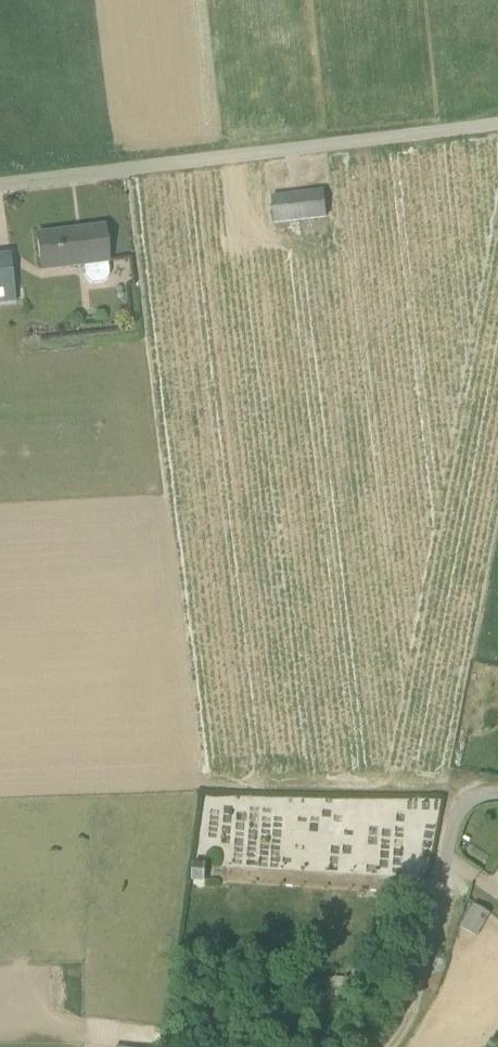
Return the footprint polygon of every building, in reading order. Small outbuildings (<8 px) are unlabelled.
[(272,197),(275,223),(327,217),(324,191),(272,197)] [(109,276),(107,261),(108,261),(104,227),(37,235),(41,270),(83,264),(85,279),(88,282),(92,284),(103,283),(107,280),(109,276)] [(14,290),(10,255),(0,256),(0,292),(14,290)] [(206,864),(193,863),(192,879),(205,880),(206,864)] [(477,936),(490,912),(473,903),(460,927),(477,936)]
